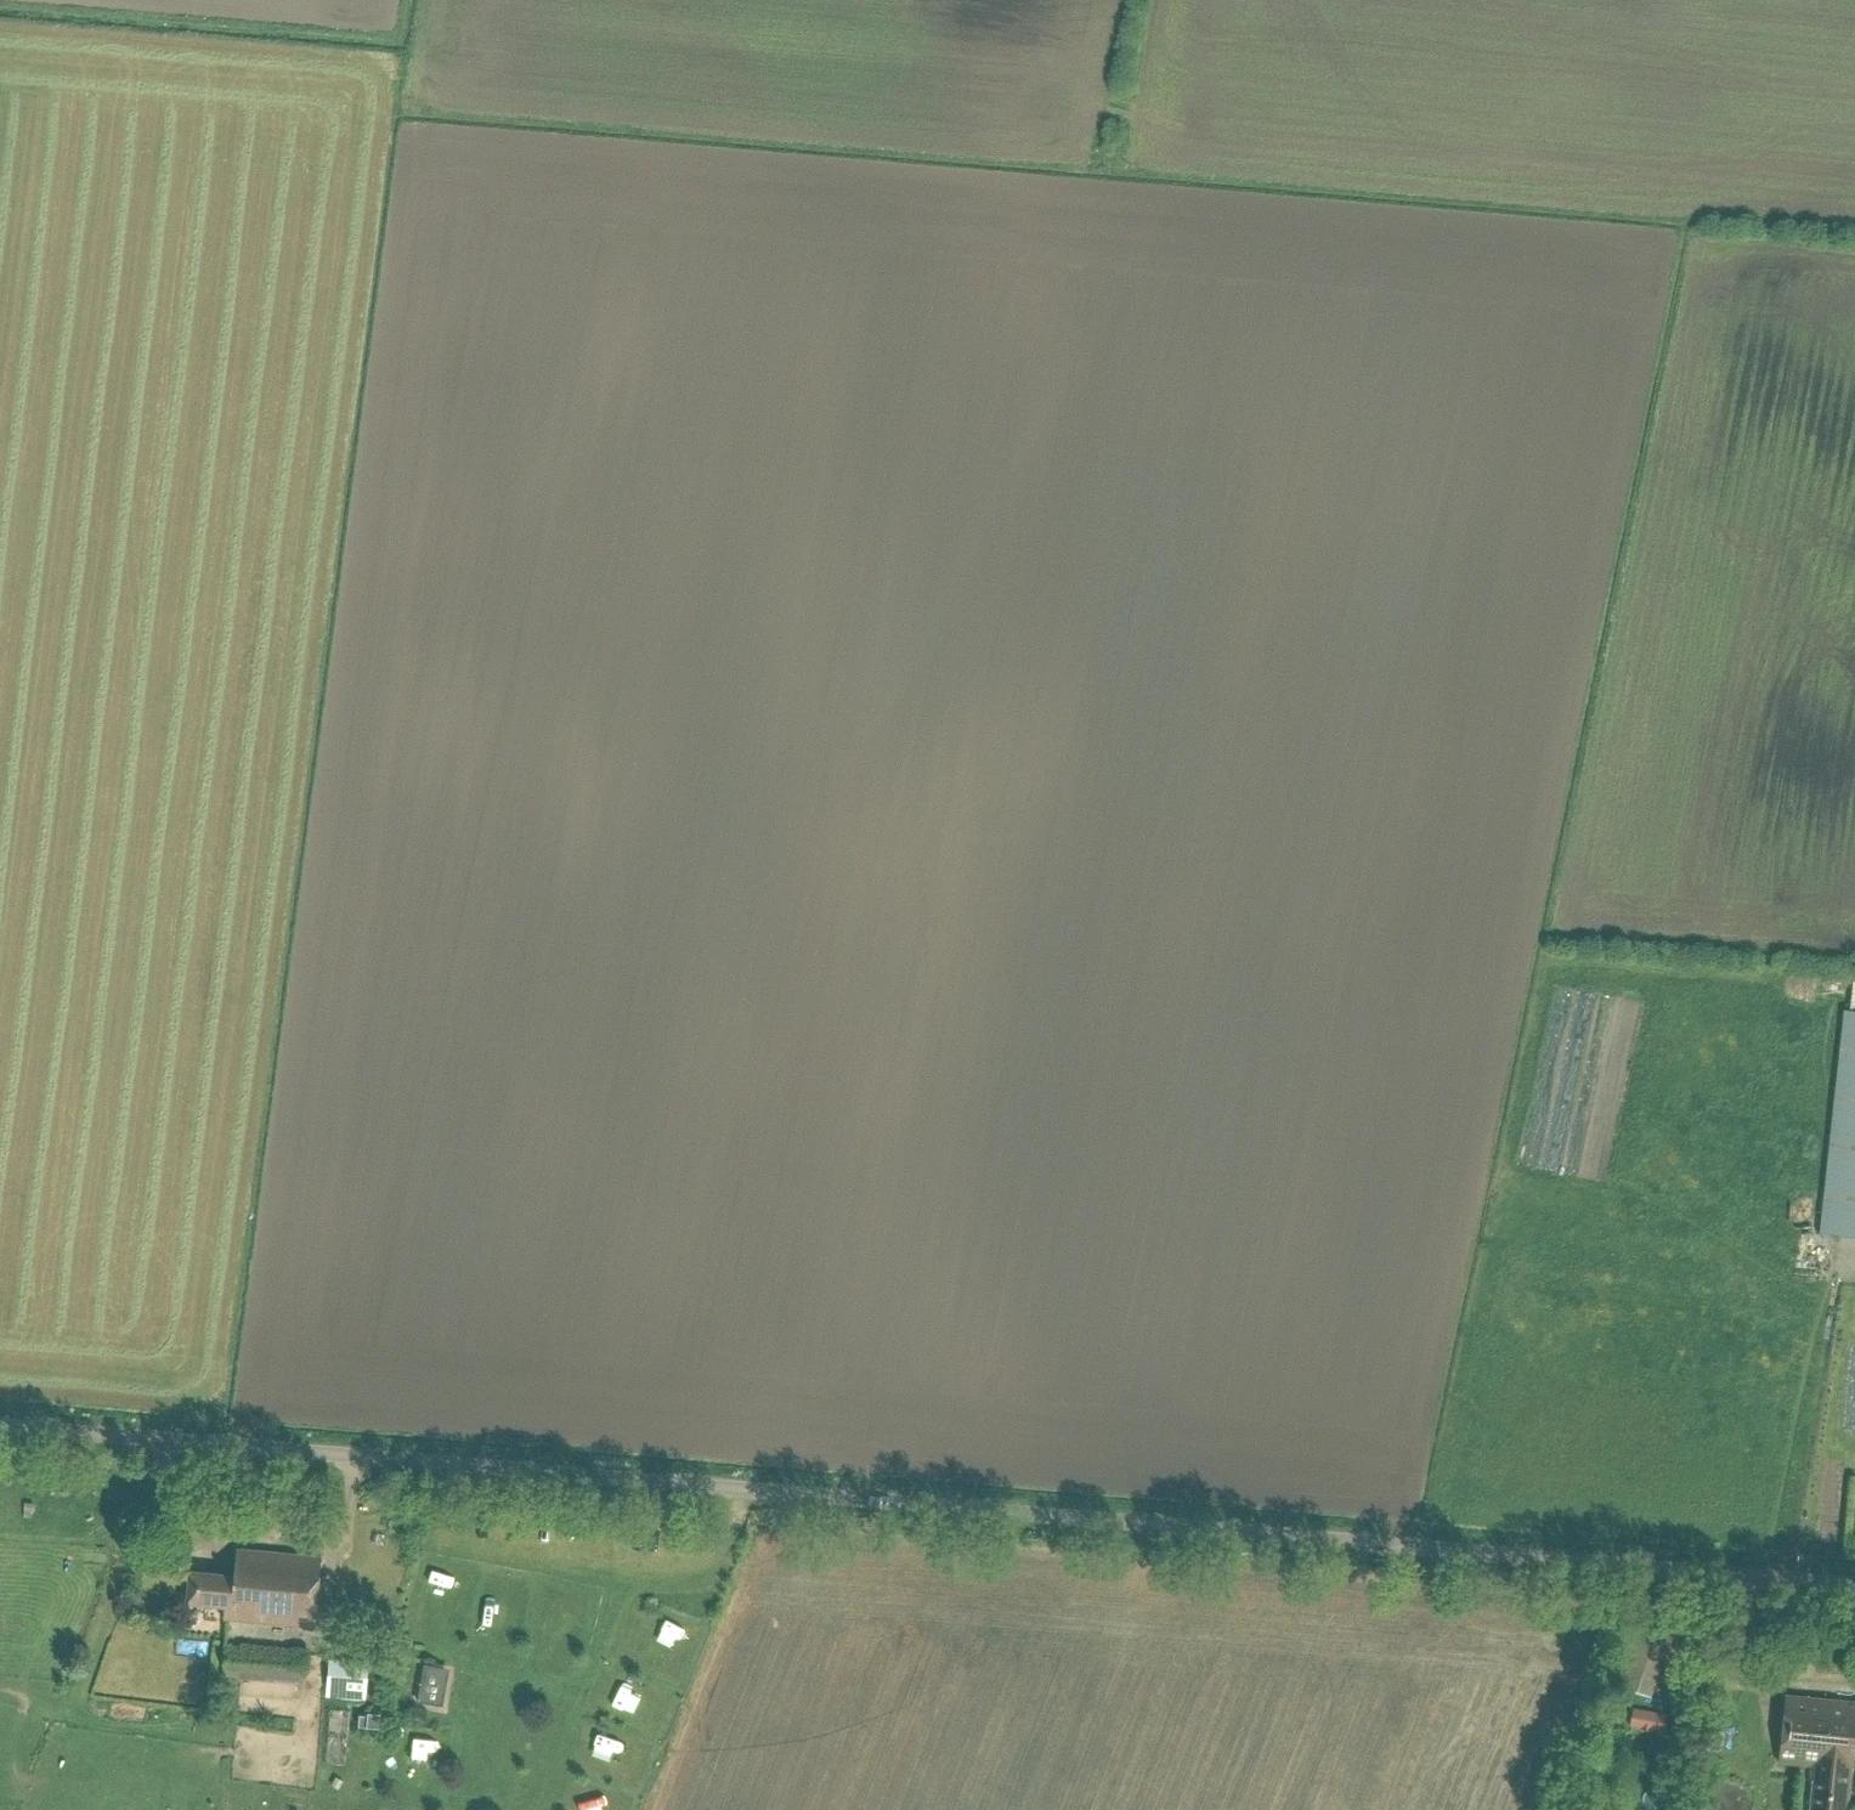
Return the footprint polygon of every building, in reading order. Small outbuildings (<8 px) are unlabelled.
[(1845,1013),(1824,1236),(1854,1239),(1854,1014),(1845,1013)] [(278,1554),(268,1554),(246,1552),(237,1551),(236,1577),(191,1574),(189,1605),(225,1608),(224,1620),(259,1623),(316,1627),(321,1558),(278,1554)] [(1613,1660),(1654,1675),(1671,1627),(1630,1612),(1613,1660)] [(303,1684),(306,1651),(225,1642),(221,1676),(303,1684)] [(365,1700),(368,1661),(328,1658),(325,1697),(365,1700)] [(419,1702),(444,1706),(449,1669),(424,1665),(419,1702)] [(1786,1695),(1780,1762),(1816,1765),(1812,1809),(1845,1809),(1849,1770),(1853,1770),(1854,1754),(1854,1701),(1786,1695)] [(381,1730),(382,1713),(359,1713),(359,1730),(381,1730)] [(396,1725),(394,1735),(396,1735),(403,1736),(405,1726),(398,1725),(396,1725)] [(424,1765),(428,1741),(404,1736),(399,1760),(424,1765)] [(336,1777),(330,1784),(337,1789),(343,1781),(336,1777)]
